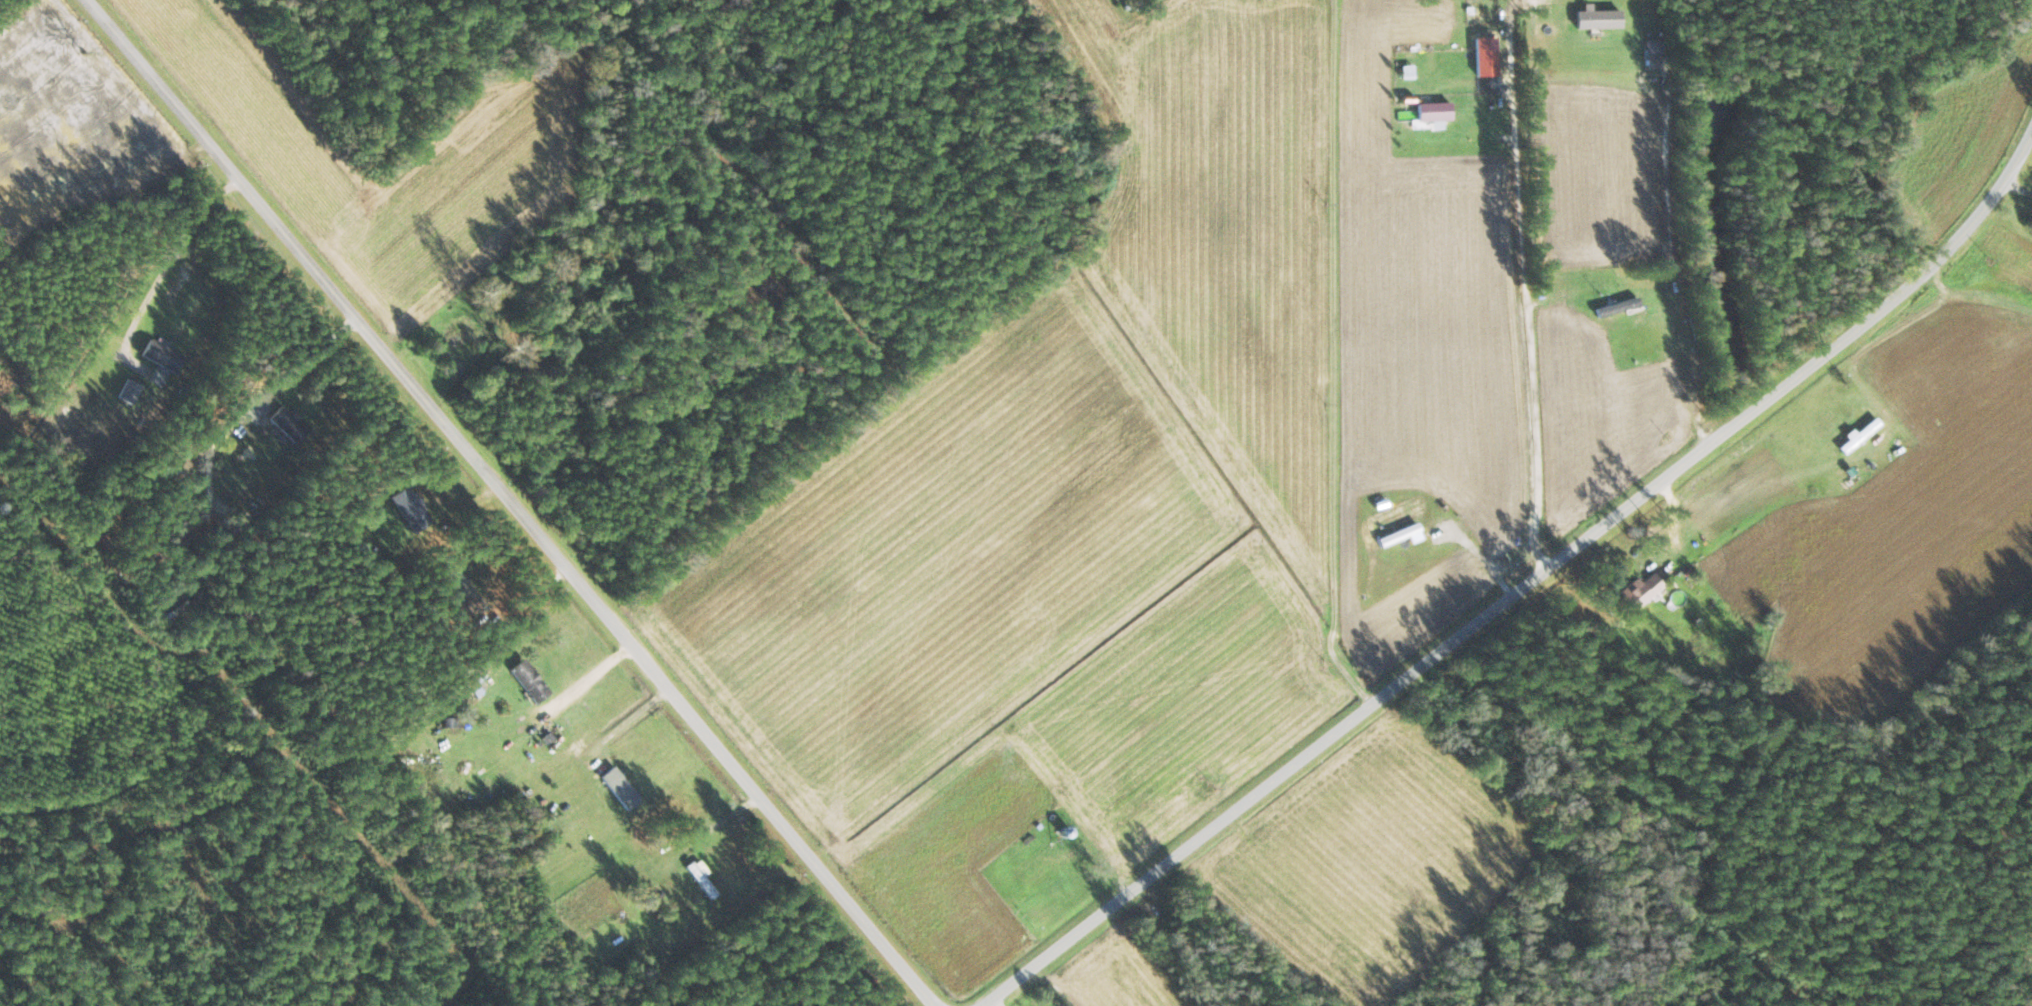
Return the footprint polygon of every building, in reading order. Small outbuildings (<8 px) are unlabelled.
[(1451,104),(1418,104),(1418,122),(1433,122),(1433,129),(1442,129),(1442,121),(1451,121),(1451,104)] [(1574,288),(1576,299),(1589,297),(1587,285),(1574,288)] [(1609,314),(1643,305),(1641,297),(1607,306),(1609,314)] [(175,373),(183,356),(149,339),(140,356),(175,373)] [(133,405),(142,386),(127,379),(118,398),(133,405)] [(269,418),(294,444),(307,431),(281,406),(269,418)] [(1869,437),(1863,431),(1834,461),(1840,466),(1869,437)] [(389,496),(413,533),(422,527),(398,491),(389,496)] [(1666,585),(1656,572),(1642,583),(1638,578),(1619,593),(1634,611),(1666,585)] [(537,704),(551,693),(525,658),(510,669),(537,704)] [(459,718),(445,718),(445,726),(459,726),(459,718)] [(608,772),(635,805),(642,800),(616,766),(608,772)] [(706,876),(710,873),(699,858),(687,867),(713,900),(720,894),(706,876)]
